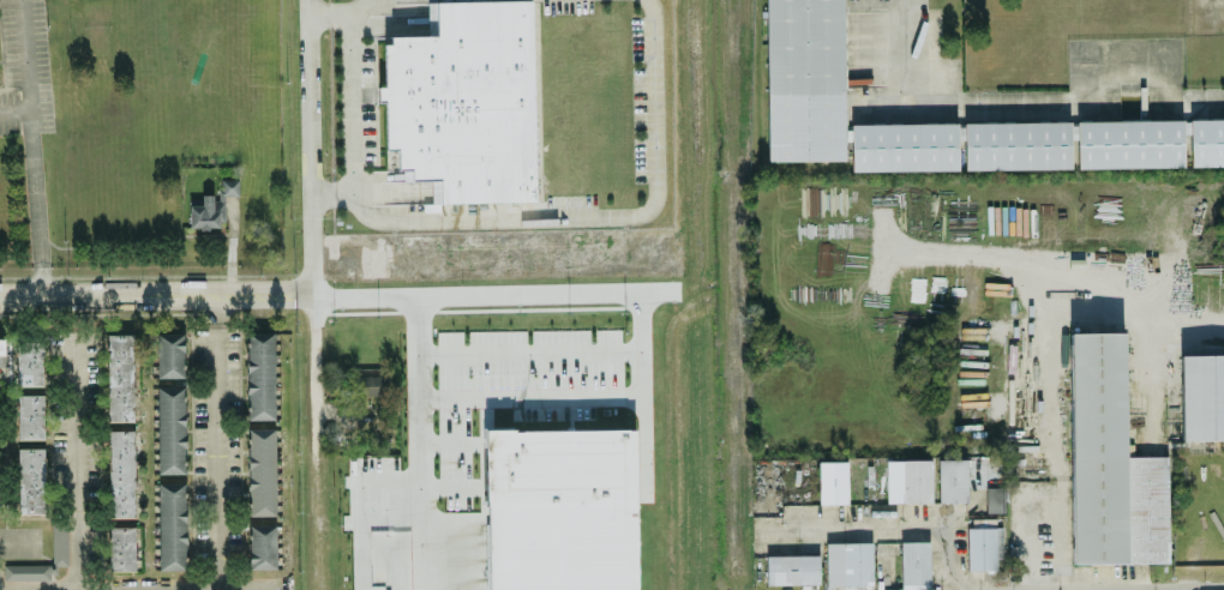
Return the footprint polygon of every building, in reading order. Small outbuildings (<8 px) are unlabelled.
[(531,0),(461,0),(435,0),(436,34),(392,35),(392,42),(384,42),(385,85),(377,85),(377,101),(385,101),(386,149),(399,149),(399,180),(430,179),(431,207),(438,207),(438,202),(535,200),(531,0)] [(844,159),(844,139),(850,139),(850,128),(844,128),(843,0),(766,0),(767,160),(844,159)] [(1189,118),(1190,165),(1223,164),(1223,117),(1189,118)] [(1076,119),(1077,166),(1183,165),(1183,118),(1076,119)] [(964,168),(1070,167),(1069,120),(963,121),(964,168)] [(851,170),(958,168),(957,121),(851,123),(851,170)] [(238,177),(221,178),(221,193),(201,193),(201,203),(189,204),(190,227),(222,226),(221,194),(239,194),(238,177)] [(273,330),(246,331),(247,418),(275,418),(273,330)] [(184,331),(156,331),(156,376),(184,376),(184,331)] [(1168,561),(1167,454),(1124,455),(1123,331),(1069,331),(1071,562),(1168,561)] [(133,419),(132,332),(106,333),(107,420),(133,419)] [(42,385),(43,340),(17,340),(16,384),(42,385)] [(1180,354),(1181,439),(1223,438),(1223,353),(1180,354)] [(186,472),(183,384),(157,385),(159,472),(186,472)] [(43,437),(42,393),(16,394),(17,437),(43,437)] [(276,513),(274,426),(246,427),(248,514),(276,513)] [(635,427),(486,428),(488,589),(636,589),(635,427)] [(133,428),(107,429),(109,516),(135,516),(133,428)] [(43,512),(44,446),(16,446),(15,512),(43,512)] [(938,458),(938,501),(968,500),(967,457),(938,458)] [(886,501),(932,501),(931,458),(886,459),(886,501)] [(818,460),(819,502),(848,502),(847,459),(818,460)] [(185,480),(158,481),(160,568),(186,568),(185,480)] [(1003,485),(986,486),(986,511),(1004,511),(1003,485)] [(276,567),(275,522),(248,523),(249,547),(243,547),(243,567),(276,567)] [(967,568),(996,569),(996,522),(968,522),(967,568)] [(135,569),(135,524),(108,525),(108,569),(135,569)] [(68,565),(67,525),(52,525),(52,563),(4,563),(4,578),(58,578),(58,565),(68,565)] [(873,583),(872,540),(825,541),(826,584),(873,583)] [(929,540),(900,540),(901,589),(930,589),(929,540)] [(766,554),(766,583),(819,582),(819,553),(766,554)]
